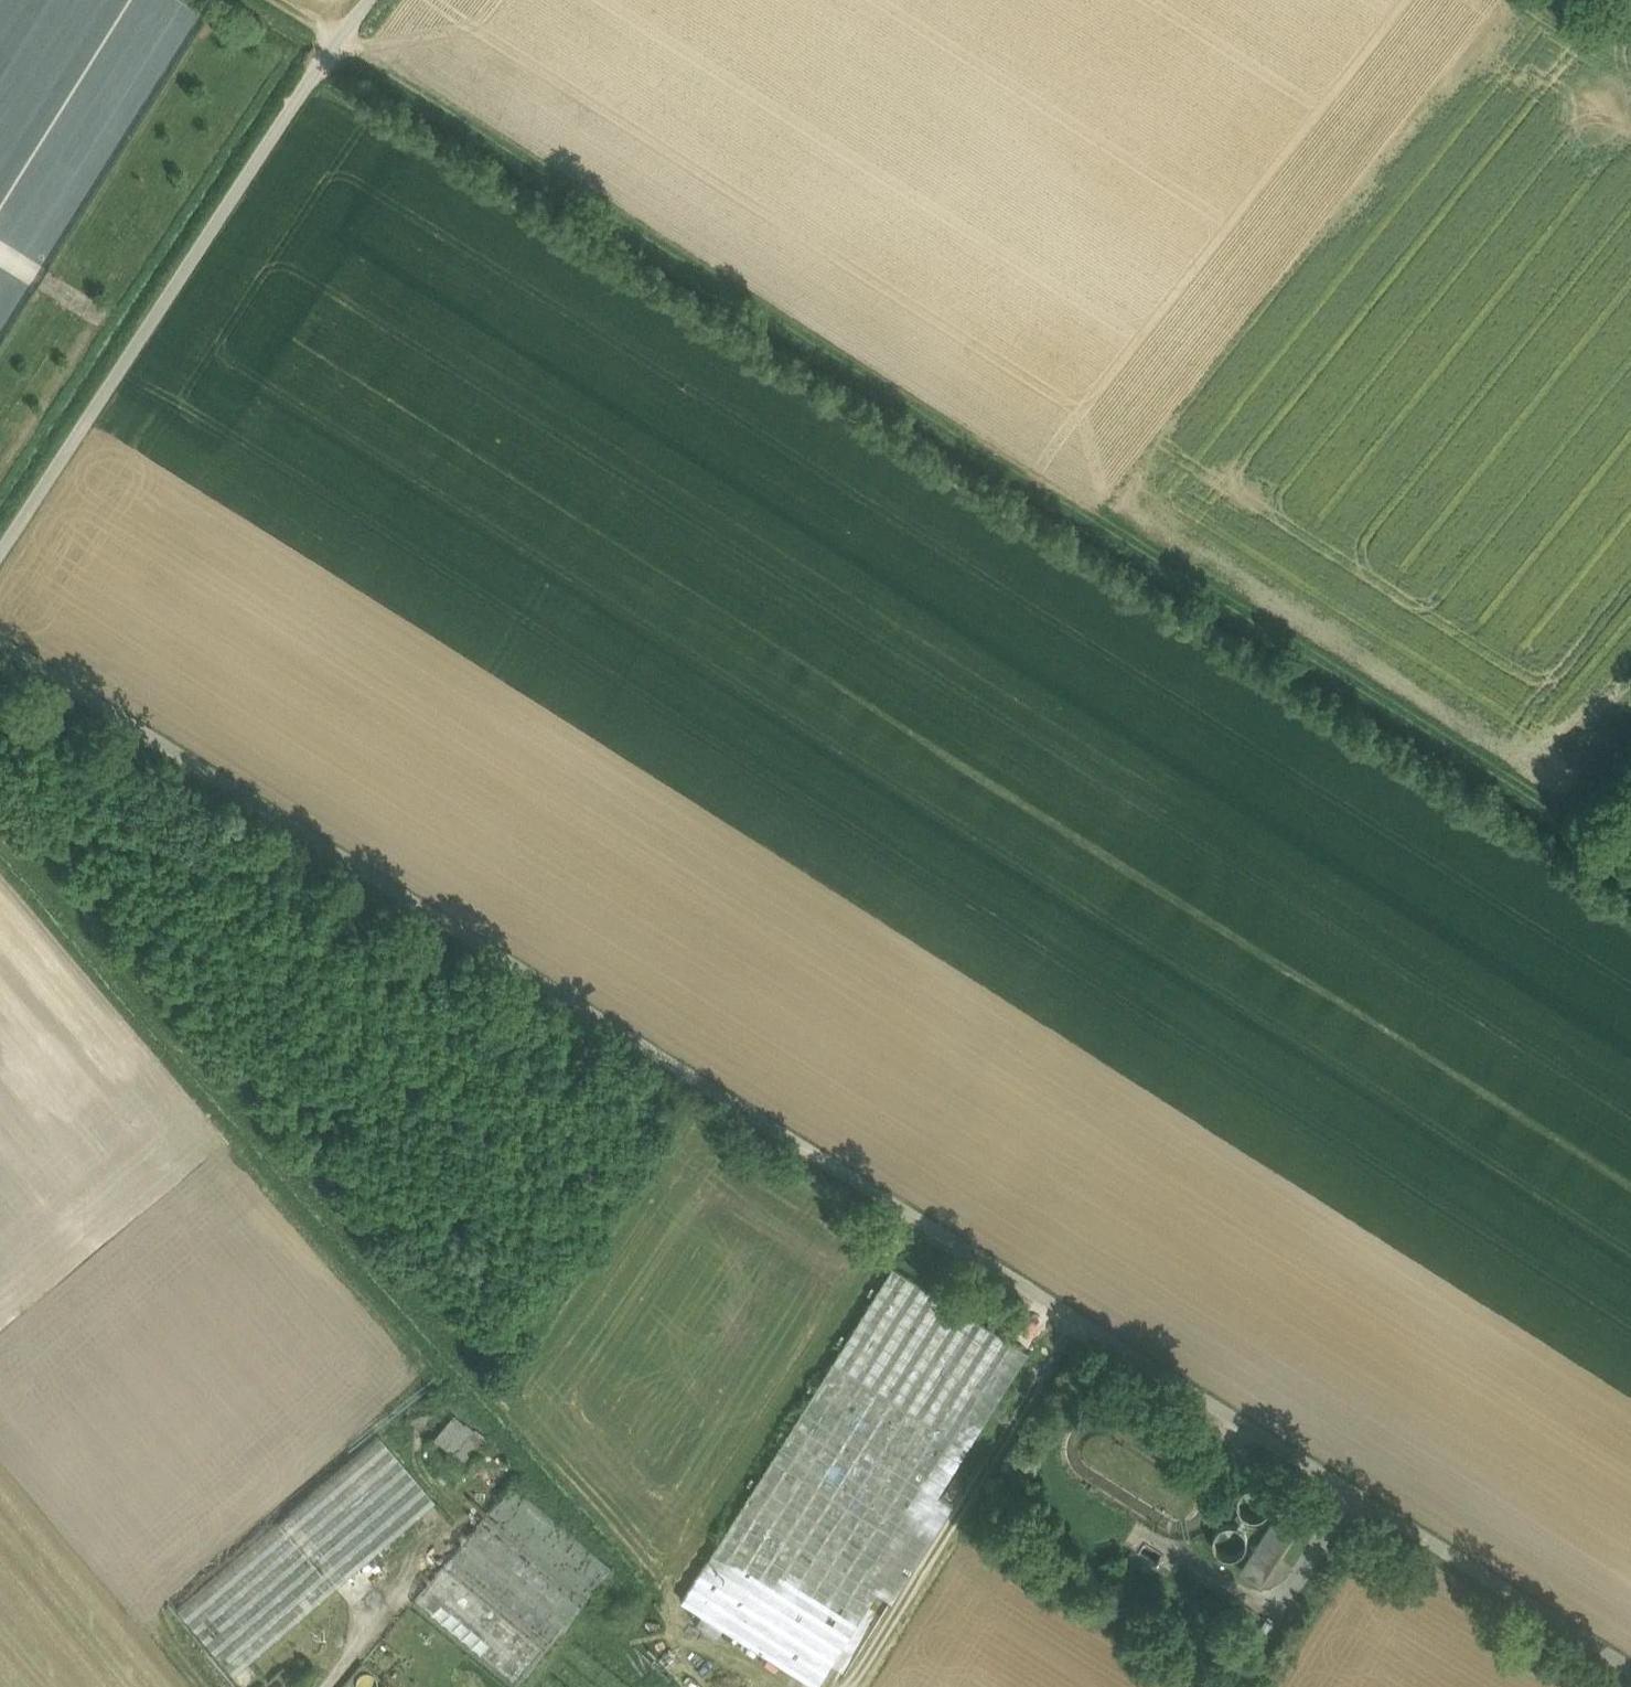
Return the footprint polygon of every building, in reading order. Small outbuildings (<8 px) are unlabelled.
[(894,1265),(683,1600),(818,1686),(878,1590),(893,1599),(954,1503),(939,1494),(1029,1350),(894,1265)] [(484,1441),(453,1414),(433,1437),(466,1464),(484,1441)] [(379,1435),(178,1608),(233,1673),(435,1500),(379,1435)] [(361,1663),(391,1686),(513,1686),(613,1567),(511,1483),(361,1663)] [(1275,1519),(1258,1546),(1254,1543),(1251,1548),(1255,1550),(1243,1570),(1262,1582),(1294,1531),(1275,1519)]
